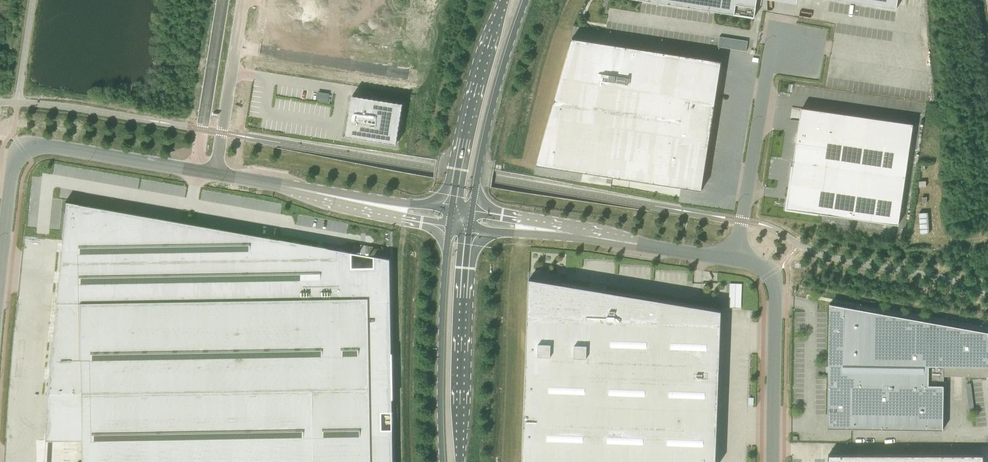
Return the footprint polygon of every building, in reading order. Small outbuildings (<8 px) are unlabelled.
[(754,18),(756,0),(639,0),(754,18)] [(896,9),(897,0),(836,0),(896,9)] [(747,49),(748,39),(720,36),(719,47),(747,49)] [(544,134),(535,165),(572,171),(701,191),(708,147),(715,105),(721,61),(571,38),(544,134)] [(345,135),(345,136),(348,137),(348,136),(350,137),(353,137),(355,137),(355,138),(358,138),(360,138),(363,139),(365,139),(367,140),(368,139),(370,140),(369,140),(372,141),(372,140),(374,141),(377,141),(379,141),(379,142),(382,142),(384,142),(387,143),(389,143),(392,144),(392,143),(394,144),(396,144),(397,142),(396,142),(397,140),(398,137),(397,137),(398,135),(398,132),(398,130),(399,130),(399,127),(399,125),(400,122),(400,120),(401,117),(400,117),(401,115),(401,112),(401,110),(402,110),(402,108),(402,106),(403,106),(403,103),(401,103),(399,103),(396,102),(396,103),(394,102),(391,101),(391,102),(389,101),(386,101),(384,101),(384,100),(381,100),(379,100),(376,99),(374,99),(371,98),(371,99),(369,98),(366,98),(364,98),(364,97),(361,97),(359,97),(359,96),(356,96),(354,96),(352,95),(352,97),(352,98),(352,100),(351,99),(351,102),(351,104),(350,107),(350,109),(349,112),(350,112),(349,114),(349,117),(347,116),(347,117),(349,117),(348,124),(347,124),(347,127),(346,134),(346,136),(345,135)] [(898,225),(913,124),(801,108),(786,209),(898,225)] [(311,129),(310,139),(322,141),(323,131),(311,129)] [(390,259),(373,256),(373,257),(374,257),(374,258),(374,267),(366,267),(352,267),(352,253),(353,254),(353,252),(340,250),(340,251),(340,257),(281,258),(280,241),(280,240),(277,239),(277,240),(77,205),(77,204),(65,202),(64,213),(61,239),(49,364),(47,383),(46,383),(45,395),(46,395),(46,394),(57,394),(79,394),(80,433),(80,440),(80,461),(392,461),(390,259)] [(929,234),(927,213),(919,213),(920,234),(929,234)] [(717,272),(694,271),(694,280),(716,281),(717,272)] [(522,461),(715,461),(721,311),(604,292),(604,290),(604,291),(591,289),(561,284),(529,279),(528,306),(522,461)] [(742,307),(743,283),(731,282),(730,306),(742,307)] [(987,333),(829,304),(827,414),(852,415),(852,429),(943,430),(944,376),(987,377),(987,333)]
